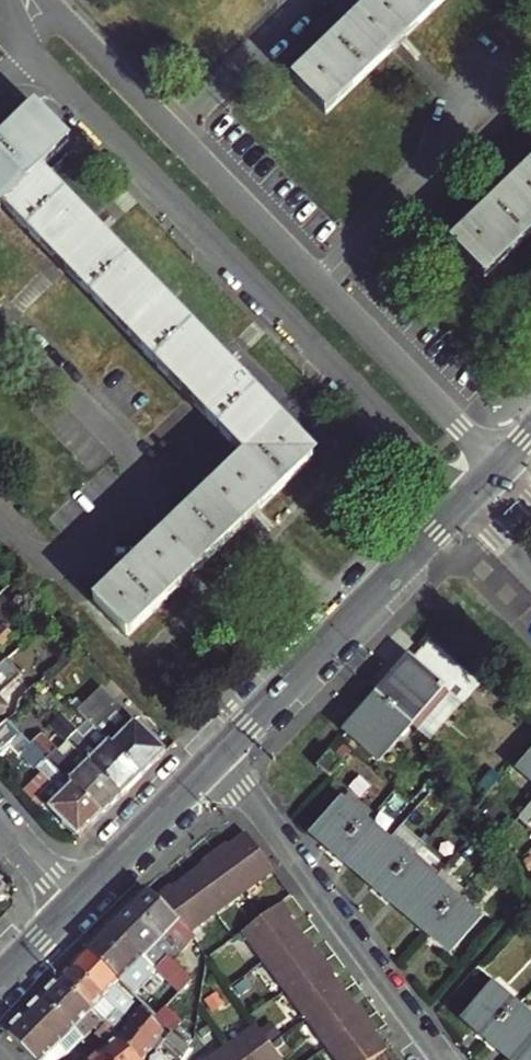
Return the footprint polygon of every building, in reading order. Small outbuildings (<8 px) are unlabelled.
[(296,82),(329,117),(450,0),(382,0),(296,82)] [(3,209),(38,176),(72,143),(36,109),(0,144),(0,212),(3,209)] [(455,246),(488,282),(530,242),(530,174),(455,246)] [(8,214),(246,456),(251,461),(284,494),(317,462),(44,182),(38,176),(3,209),(8,214)] [(284,494),(251,461),(99,606),(133,640),(284,494)] [(5,654),(3,651),(17,639),(7,628),(0,635),(0,659),(5,654)] [(378,696),(410,724),(442,687),(411,660),(378,696)] [(0,674),(0,726),(12,715),(2,704),(18,689),(2,672),(0,674)] [(410,724),(378,696),(347,732),(379,759),(410,724)] [(110,701),(89,723),(98,732),(105,738),(147,779),(171,755),(140,724),(137,727),(110,701)] [(79,751),(94,766),(127,799),(147,779),(105,738),(94,748),(88,742),(64,719),(55,727),(79,751)] [(59,770),(54,764),(36,747),(14,724),(0,737),(0,751),(6,758),(17,748),(56,788),(44,802),(85,842),(108,819),(59,770)] [(98,732),(88,742),(94,748),(105,738),(98,732)] [(46,737),(36,747),(54,764),(63,755),(46,737)] [(330,774),(343,759),(331,749),(318,764),(330,774)] [(79,751),(72,759),(85,773),(94,766),(79,751)] [(521,768),(530,777),(530,756),(521,768)] [(85,773),(72,759),(59,770),(108,819),(127,799),(94,766),(85,773)] [(338,852),(365,822),(342,801),(315,832),(338,852)] [(361,872),(387,841),(365,822),(338,852),(361,872)] [(277,873),(248,834),(231,847),(228,843),(209,857),(212,861),(177,887),(174,883),(156,898),(176,916),(187,927),(194,934),(195,933),(277,873)] [(361,872),(384,892),(416,855),(393,834),(387,841),(361,872)] [(405,910),(432,880),(437,873),(416,855),(384,892),(405,910)] [(432,880),(405,910),(428,930),(454,900),(432,880)] [(12,895),(0,883),(0,907),(12,895)] [(183,951),(173,941),(162,931),(176,916),(156,898),(146,888),(111,924),(156,967),(157,968),(162,963),(174,951),(178,955),(183,951)] [(454,900),(428,930),(452,951),(478,921),(454,900)] [(385,1053),(373,1037),(379,1033),(360,1008),(355,1012),(329,977),(334,973),(318,951),(312,955),(287,920),(292,916),(284,905),(245,934),(337,1059),(376,1059),(385,1053)] [(162,931),(173,941),(187,927),(176,916),(162,931)] [(156,967),(111,924),(87,948),(119,980),(137,997),(144,1003),(147,1006),(153,999),(158,994),(153,989),(143,981),(156,967)] [(87,948),(71,964),(114,1005),(121,1013),(133,1001),(115,984),(119,980),(87,948)] [(163,974),(168,969),(162,963),(157,968),(163,974)] [(114,1005),(71,964),(59,976),(101,1018),(106,1023),(111,1028),(119,1020),(113,1013),(110,1016),(107,1013),(114,1005)] [(163,974),(157,968),(156,967),(143,981),(153,989),(158,984),(163,989),(170,981),(163,974)] [(175,985),(180,981),(168,969),(163,974),(170,981),(175,985)] [(42,993),(84,1036),(101,1018),(59,976),(42,993)] [(488,1037),(514,1006),(491,987),(465,1017),(488,1037)] [(70,1051),(84,1036),(42,993),(23,1012),(64,1053),(70,1051)] [(182,1027),(153,999),(147,1006),(168,1027),(179,1037),(182,1039),(182,1027)] [(141,1058),(163,1032),(168,1027),(147,1006),(144,1003),(117,1034),(141,1058)] [(530,1034),(530,1021),(514,1006),(488,1037),(511,1057),(530,1034)] [(38,1059),(39,1059),(43,1056),(47,1059),(48,1059),(56,1052),(60,1055),(64,1053),(23,1012),(5,1030),(38,1059)] [(92,1029),(96,1033),(106,1023),(101,1018),(92,1029)] [(108,1059),(144,1059),(141,1058),(117,1034),(111,1028),(106,1023),(96,1033),(107,1042),(98,1049),(108,1059)] [(259,1026),(214,1059),(284,1059),(259,1026)] [(193,1046),(182,1039),(179,1037),(168,1027),(163,1032),(188,1054),(193,1046)] [(511,1057),(514,1059),(530,1059),(530,1034),(511,1057)] [(98,1049),(84,1059),(108,1059),(98,1049)] [(60,1055),(56,1052),(48,1059),(53,1059),(60,1055)]
